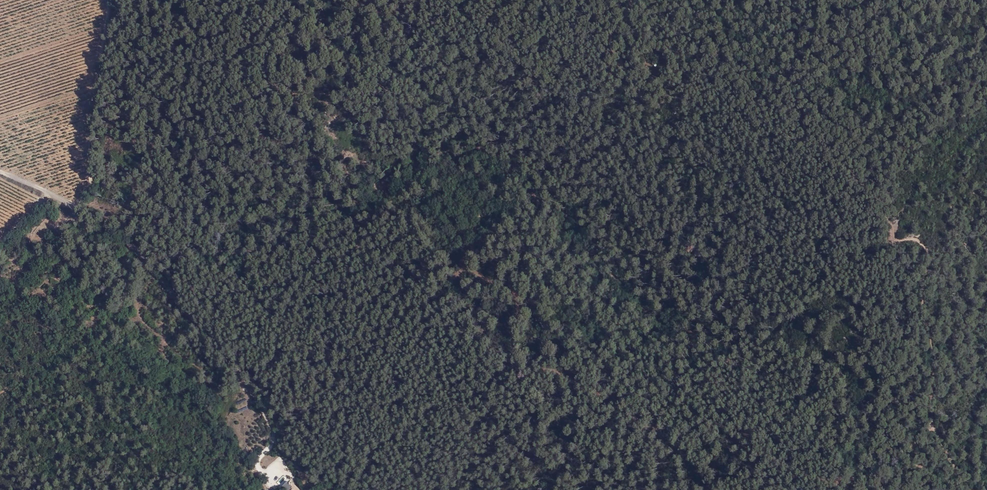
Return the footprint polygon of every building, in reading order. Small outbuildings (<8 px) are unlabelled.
[(282,489),(300,489),(289,479),(280,488),(282,489)]
